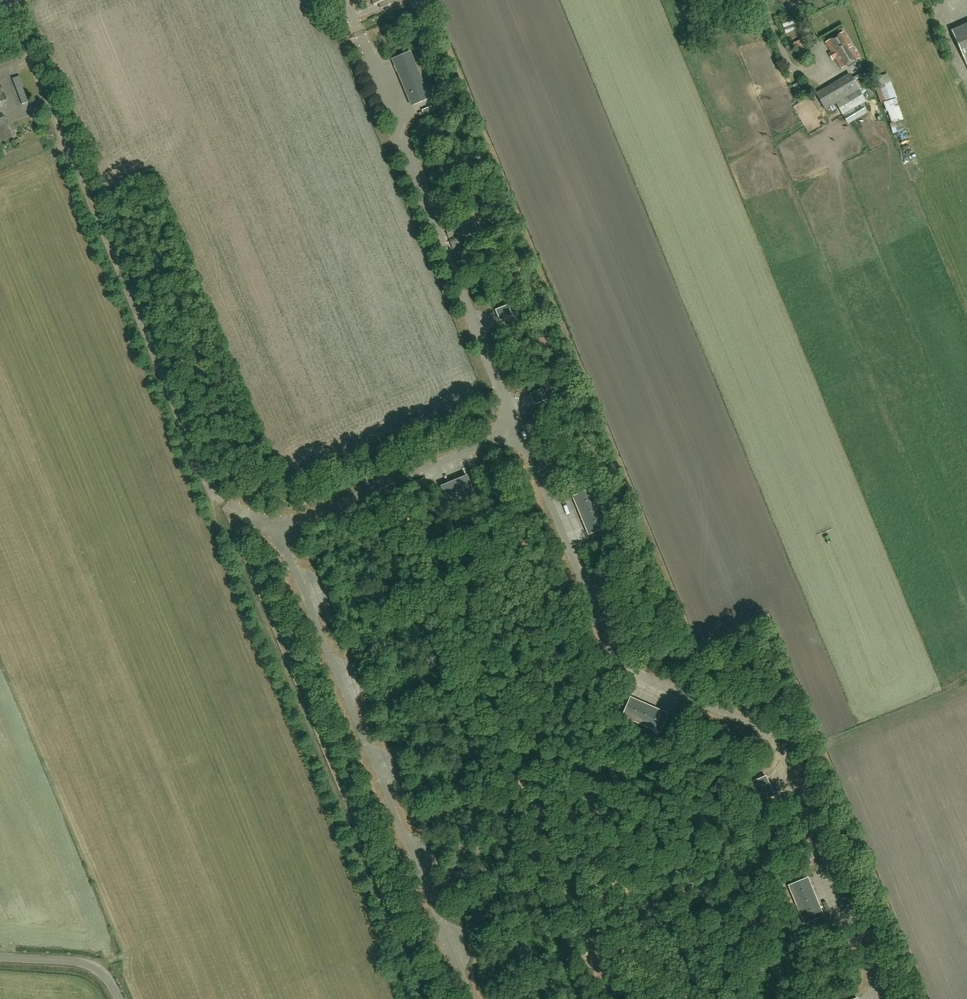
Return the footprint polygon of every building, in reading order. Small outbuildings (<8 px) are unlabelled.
[(374,5),(378,3),(380,9),(394,3),(393,0),(372,0),(374,5)] [(410,3),(413,10),(426,4),(424,0),(416,0),(410,3)] [(788,40),(800,36),(793,17),(781,22),(788,40)] [(952,31),(966,64),(966,24),(952,31)] [(841,69),(858,58),(843,33),(826,43),(841,69)] [(874,59),(881,57),(873,35),(866,37),(874,59)] [(796,53),(808,49),(804,38),(792,43),(796,53)] [(411,106),(430,98),(411,51),(391,59),(411,106)] [(866,82),(861,73),(852,78),(849,74),(828,87),(816,94),(825,109),(839,101),(858,89),(857,87),(866,82)] [(22,105),(30,102),(20,76),(13,79),(22,105)] [(891,120),(903,117),(893,78),(883,81),(888,97),(885,98),(891,120)] [(12,136),(3,112),(0,114),(0,142),(12,136)] [(906,122),(896,124),(898,136),(908,134),(906,122)] [(465,237),(478,231),(473,220),(460,226),(465,237)] [(497,306),(509,303),(506,293),(494,296),(497,306)] [(500,321),(512,315),(508,304),(495,310),(500,321)] [(541,380),(530,381),(531,389),(542,388),(541,380)] [(535,405),(547,399),(543,388),(530,394),(535,405)] [(448,506),(475,494),(467,474),(440,486),(448,506)] [(588,535),(608,526),(592,488),(572,496),(588,535)] [(660,734),(668,713),(630,696),(621,717),(660,734)] [(754,803),(774,795),(766,775),(746,784),(754,803)] [(804,924),(824,915),(808,877),(787,885),(804,924)]
